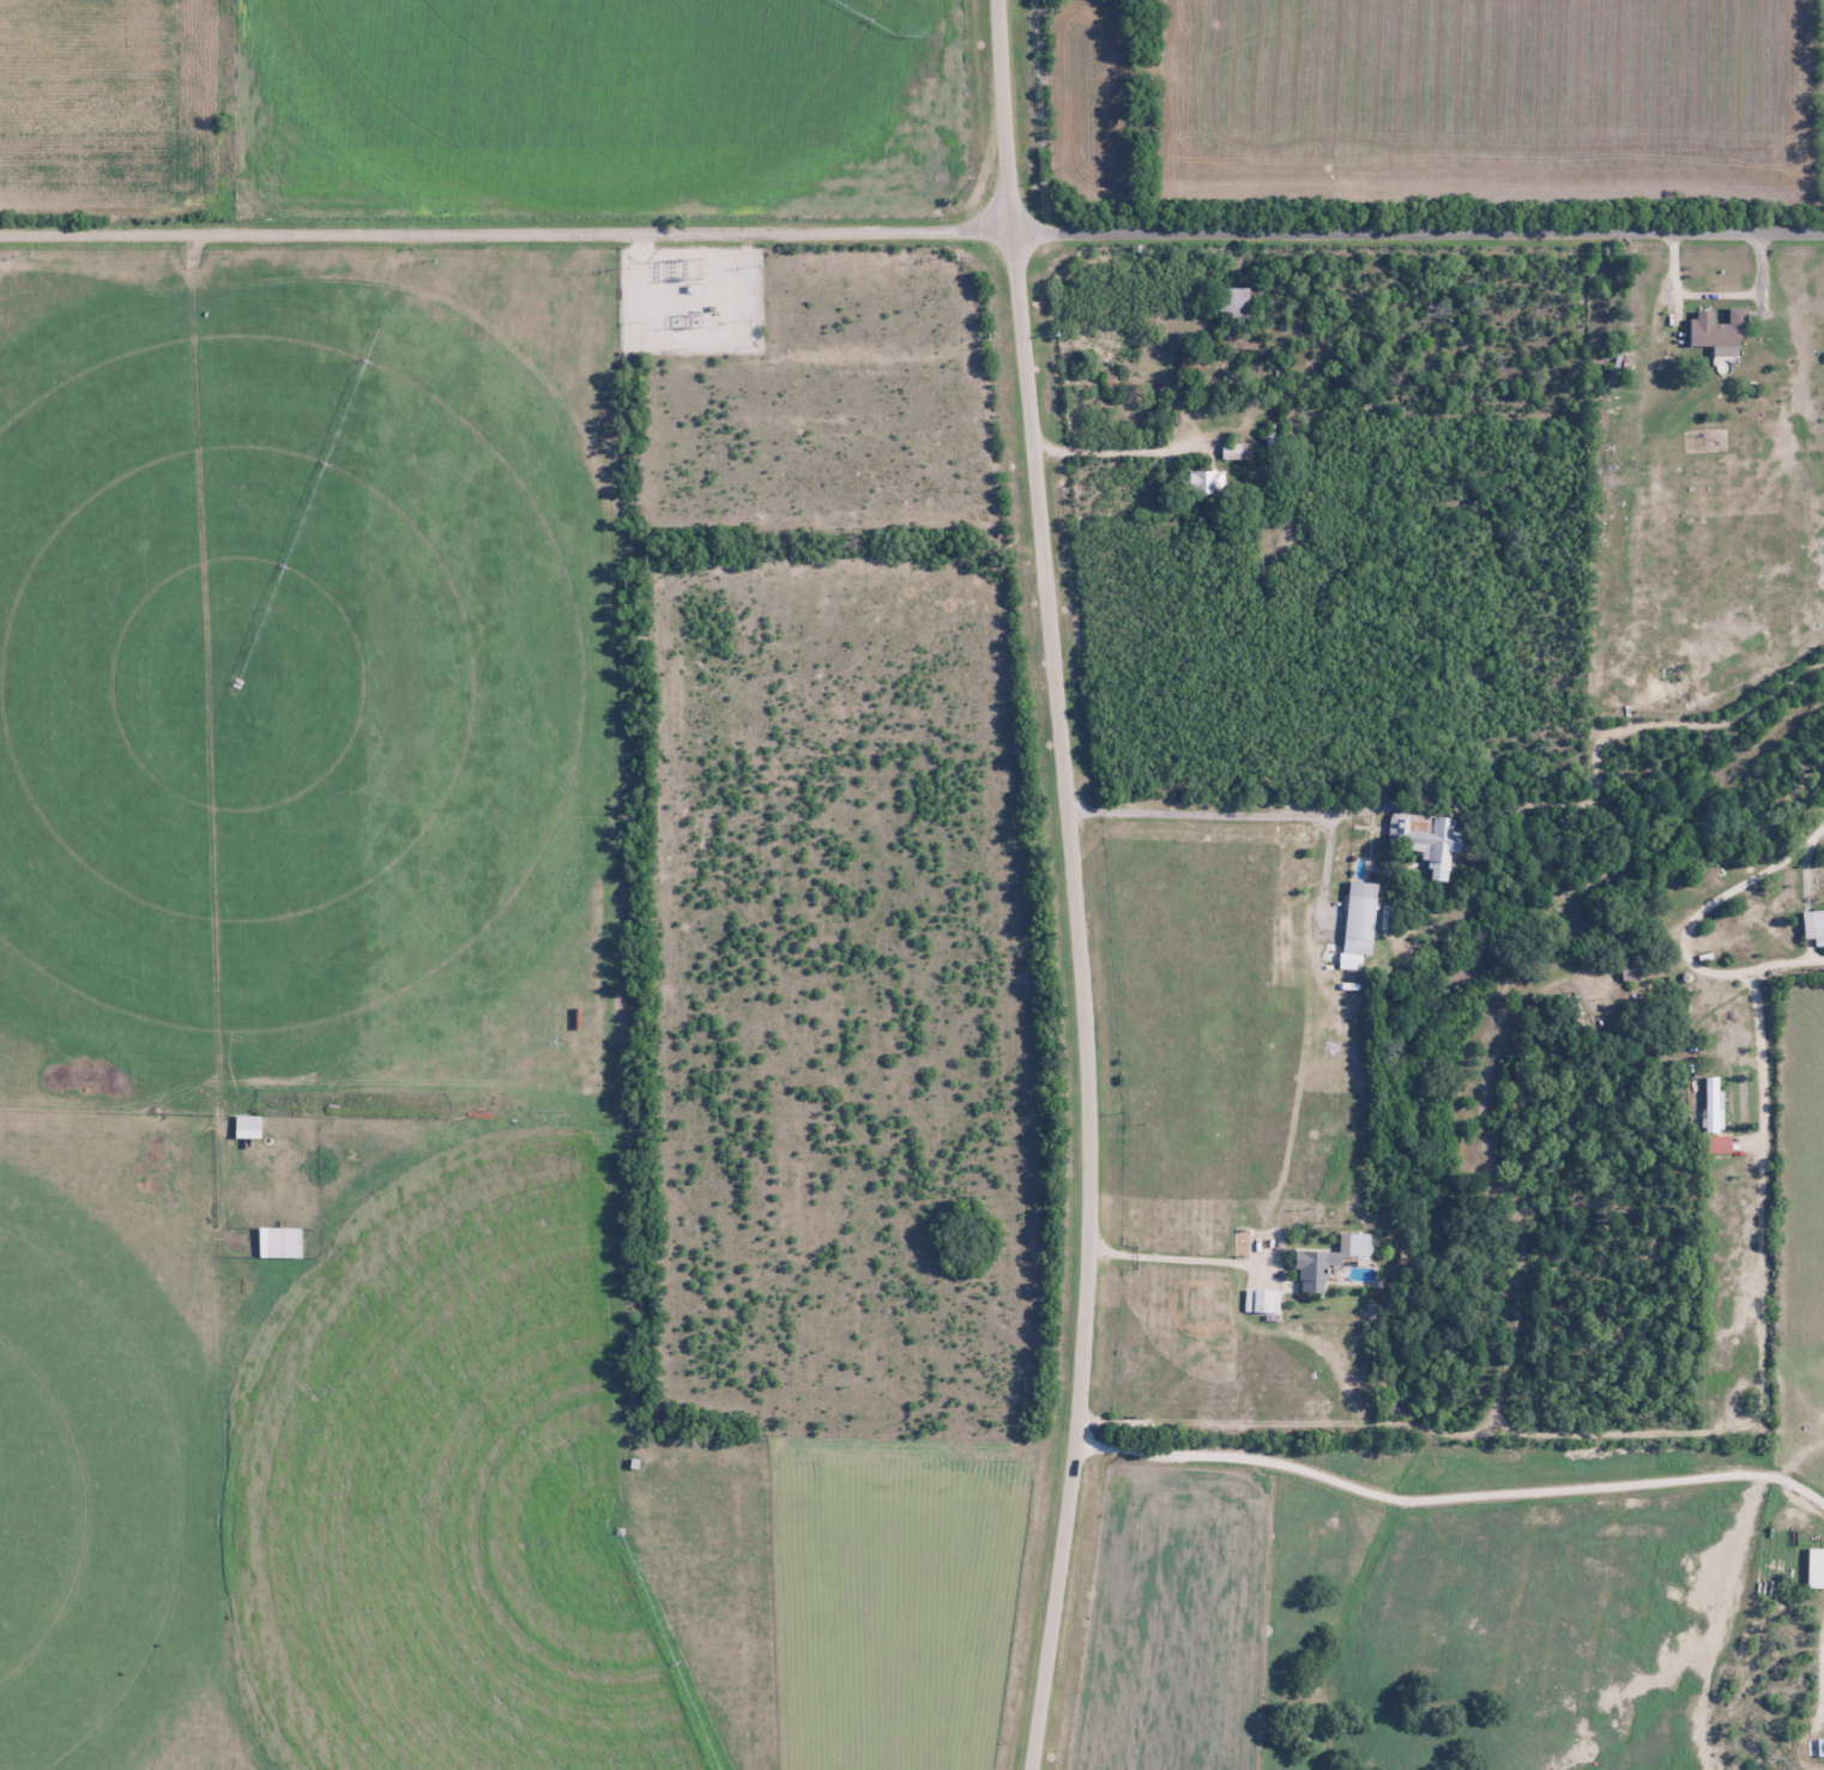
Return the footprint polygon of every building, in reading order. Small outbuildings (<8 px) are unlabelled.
[(1218,288),(1218,315),(1247,315),(1247,288),(1218,288)] [(1738,324),(1712,324),(1712,310),(1689,310),(1689,349),(1738,349),(1738,324)] [(1224,470),(1188,470),(1188,497),(1224,497),(1224,470)] [(1454,817),(1431,815),(1431,820),(1409,819),(1409,814),(1391,812),(1388,851),(1431,854),(1429,880),(1449,882),(1454,817)] [(1343,938),(1372,941),(1377,884),(1348,881),(1343,938)] [(1802,910),(1803,937),(1823,937),(1823,909),(1802,910)] [(261,1115),(234,1115),(234,1130),(261,1130),(261,1115)] [(1370,1255),(1370,1232),(1342,1232),(1342,1243),(1335,1243),(1335,1255),(1370,1255)]
